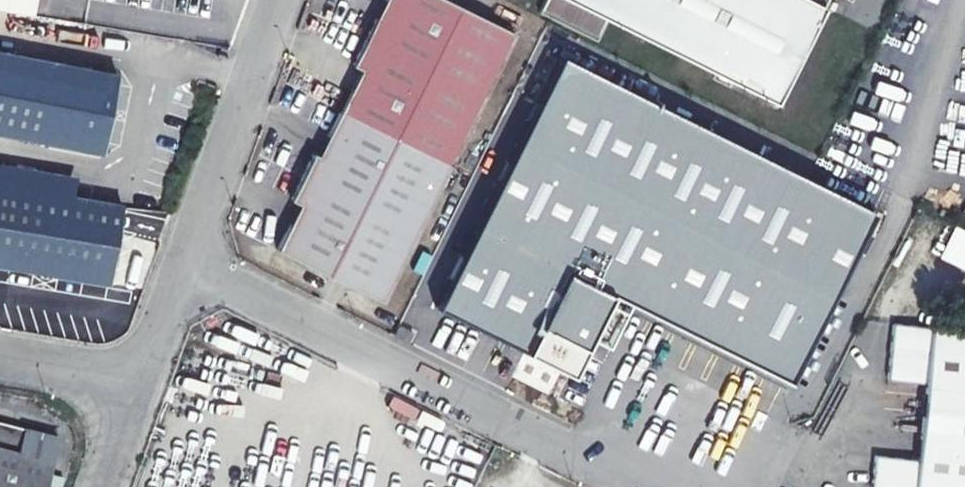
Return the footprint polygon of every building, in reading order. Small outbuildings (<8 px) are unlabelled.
[(35,0),(0,0),(0,14),(31,19),(35,0)] [(408,0),(375,0),(338,76),(346,81),(303,167),(298,165),(276,210),(284,213),(262,258),(365,309),(496,43),(408,0)] [(531,14),(590,43),(600,23),(769,107),(821,0),(538,0),(531,14)] [(96,153),(108,75),(0,54),(0,137),(96,153)] [(873,215),(571,63),(444,312),(581,381),(622,300),(787,384),(873,215)] [(68,202),(72,181),(0,169),(0,190),(68,202)] [(0,190),(0,270),(37,277),(39,282),(57,286),(64,281),(109,289),(122,211),(68,202),(0,190)] [(919,442),(964,446),(964,340),(891,334),(886,390),(923,394),(919,442)] [(42,466),(13,458),(19,435),(0,430),(0,486),(36,486),(42,466)] [(47,443),(19,435),(13,458),(42,466),(47,443)] [(916,469),(874,466),(870,486),(964,486),(964,446),(919,442),(916,469)] [(426,478),(422,486),(448,486),(426,478)]
